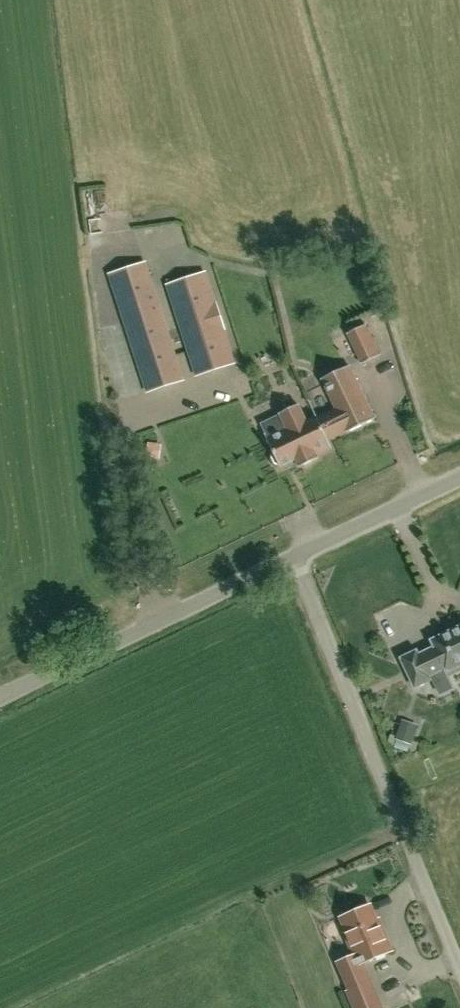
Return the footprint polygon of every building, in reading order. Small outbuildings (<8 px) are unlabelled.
[(149,391),(183,380),(144,264),(110,275),(149,391)] [(206,273),(167,285),(196,375),(234,363),(206,273)] [(347,333),(362,364),(380,355),(366,325),(347,333)] [(295,459),(299,467),(318,458),(317,455),(332,448),(328,440),(346,431),(347,432),(375,419),(350,366),(322,379),(336,409),(317,417),(317,416),(306,421),(298,405),(279,414),(286,427),(268,436),(267,434),(265,435),(274,453),(272,457),(275,463),(279,465),(280,467),(295,459)] [(152,445),(152,459),(167,459),(167,445),(152,445)] [(459,666),(459,626),(431,640),(434,647),(419,655),(417,651),(401,659),(415,687),(430,680),(429,676),(445,669),(446,673),(459,666)] [(402,740),(416,745),(423,727),(409,721),(402,740)] [(392,951),(383,930),(381,931),(370,905),(342,917),(348,932),(346,933),(355,955),(341,961),(352,989),(348,991),(356,1007),(382,1007),(371,982),(369,982),(361,964),(392,951)]
